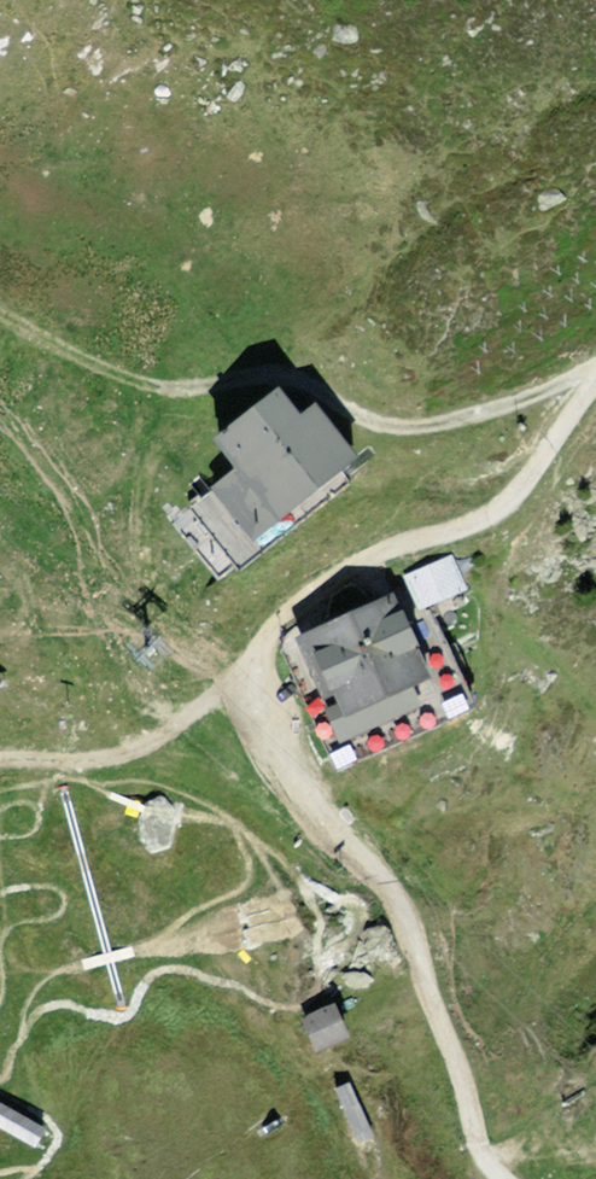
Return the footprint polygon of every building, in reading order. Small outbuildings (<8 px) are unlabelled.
[(210,486),(254,541),(359,456),(315,402),(301,413),(279,386),(213,439),(235,466),(210,486)] [(472,558),(431,583),(451,614),(492,589),(472,558)] [(318,652),(360,749),(482,695),(439,599),(318,652)] [(348,1011),(314,1025),(327,1054),(361,1039),(348,1011)] [(357,1078),(344,1082),(361,1134),(374,1130),(357,1078)]
